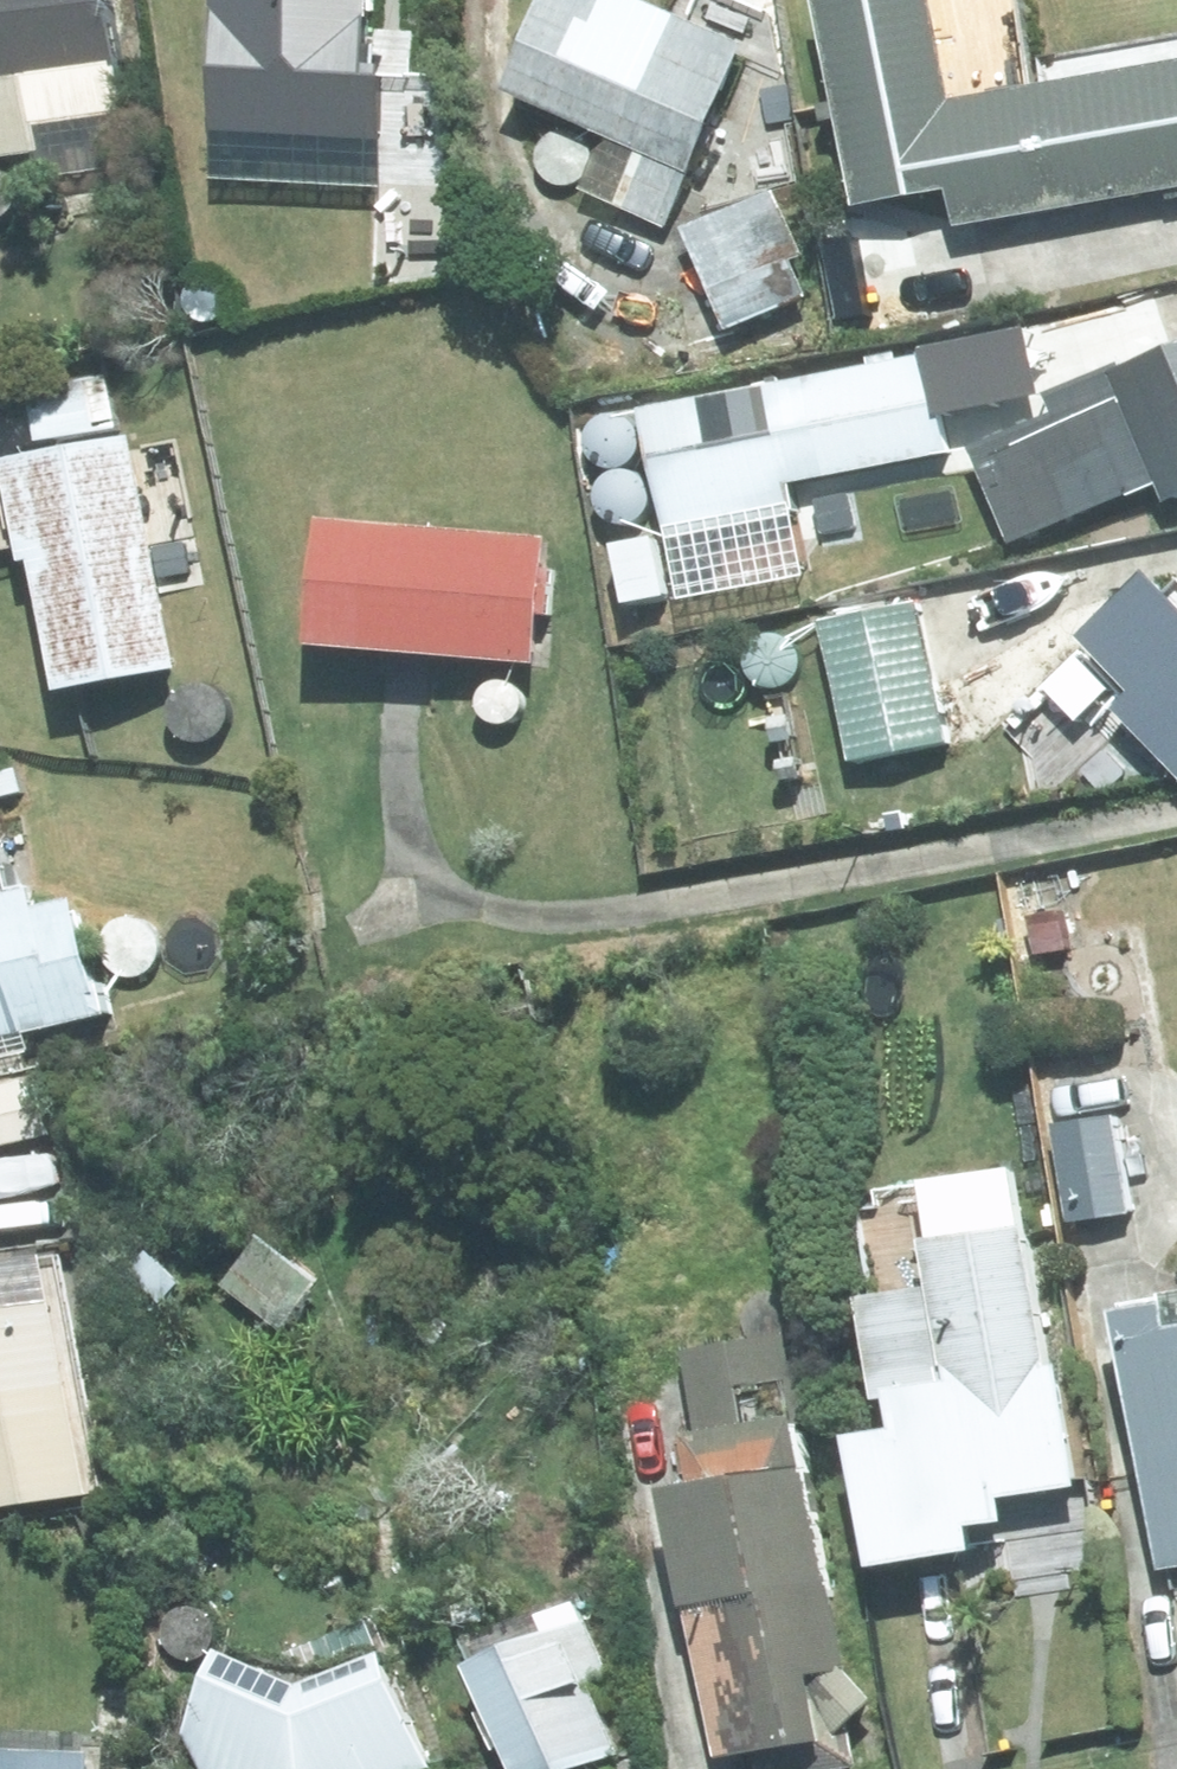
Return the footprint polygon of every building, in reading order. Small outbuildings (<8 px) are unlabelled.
[(45,158),(50,186),(134,175),(129,145),(140,144),(118,0),(0,0),(0,164),(45,158)] [(385,142),(389,70),(369,69),(372,0),(220,0),(214,135),(385,142)] [(581,192),(665,230),(749,51),(640,0),(552,0),(510,93),(606,136),(581,192)] [(856,207),(953,190),(959,229),(1176,191),(1176,67),(954,106),(936,0),(821,0),(856,207)] [(447,170),(411,177),(416,207),(454,200),(447,170)] [(686,232),(730,331),(817,294),(775,195),(686,232)] [(235,224),(181,229),(188,327),(243,324),(235,224)] [(943,416),(978,408),(986,447),(971,448),(1008,547),(1165,487),(1167,504),(1176,500),(1176,349),(1054,395),(1057,418),(1035,423),(1030,393),(1048,390),(1036,333),(763,386),(773,437),(715,449),(705,399),(645,411),(670,539),(796,515),(789,483),(949,453),(943,416)] [(110,380),(30,396),(39,445),(119,429),(110,380)] [(179,670),(129,442),(4,467),(25,564),(32,563),(61,695),(179,670)] [(327,522),(315,645),(532,666),(544,544),(327,522)] [(1104,708),(1145,751),(1150,744),(1176,772),(1176,592),(1171,597),(1151,576),(1089,636),(1146,693),(1131,707),(1119,694),(1104,708)] [(825,624),(853,763),(947,744),(918,605),(825,624)] [(30,1055),(25,1036),(110,1016),(102,986),(97,988),(77,905),(37,915),(32,894),(8,899),(0,865),(0,1062),(30,1055)] [(1061,930),(1034,935),(1038,958),(1065,953),(1061,930)] [(0,1092),(0,1151),(53,1140),(40,1083),(0,1092)] [(1128,1215),(1118,1120),(1057,1128),(1068,1221),(1128,1215)] [(925,1203),(869,1212),(869,1214),(864,1214),(876,1298),(861,1300),(876,1402),(883,1402),(888,1432),(852,1438),(873,1570),(891,1569),(973,1554),(969,1530),(1008,1523),(1003,1492),(1076,1479),(1061,1381),(1054,1382),(1053,1372),(1030,1235),(932,1250),(925,1203)] [(263,1242),(224,1290),(281,1335),(320,1287),(263,1242)] [(151,1261),(133,1281),(162,1305),(179,1284),(151,1261)] [(1164,1574),(1176,1571),(1176,1334),(1172,1335),(1168,1307),(1120,1315),(1164,1574)] [(0,1319),(0,1510),(89,1498),(63,1310),(0,1319)] [(691,1441),(700,1492),(671,1496),(719,1768),(729,1768),(748,1766),(748,1768),(841,1768),(883,1761),(874,1709),(851,1677),(791,1335),(689,1355),(704,1439),(691,1441)] [(470,1673),(510,1768),(588,1768),(609,1760),(580,1689),(612,1676),(577,1595),(466,1640),(480,1670),(470,1673)] [(387,1658),(303,1693),(222,1658),(175,1768),(433,1768),(387,1658)] [(0,1755),(0,1768),(95,1768),(95,1759),(0,1755)]
